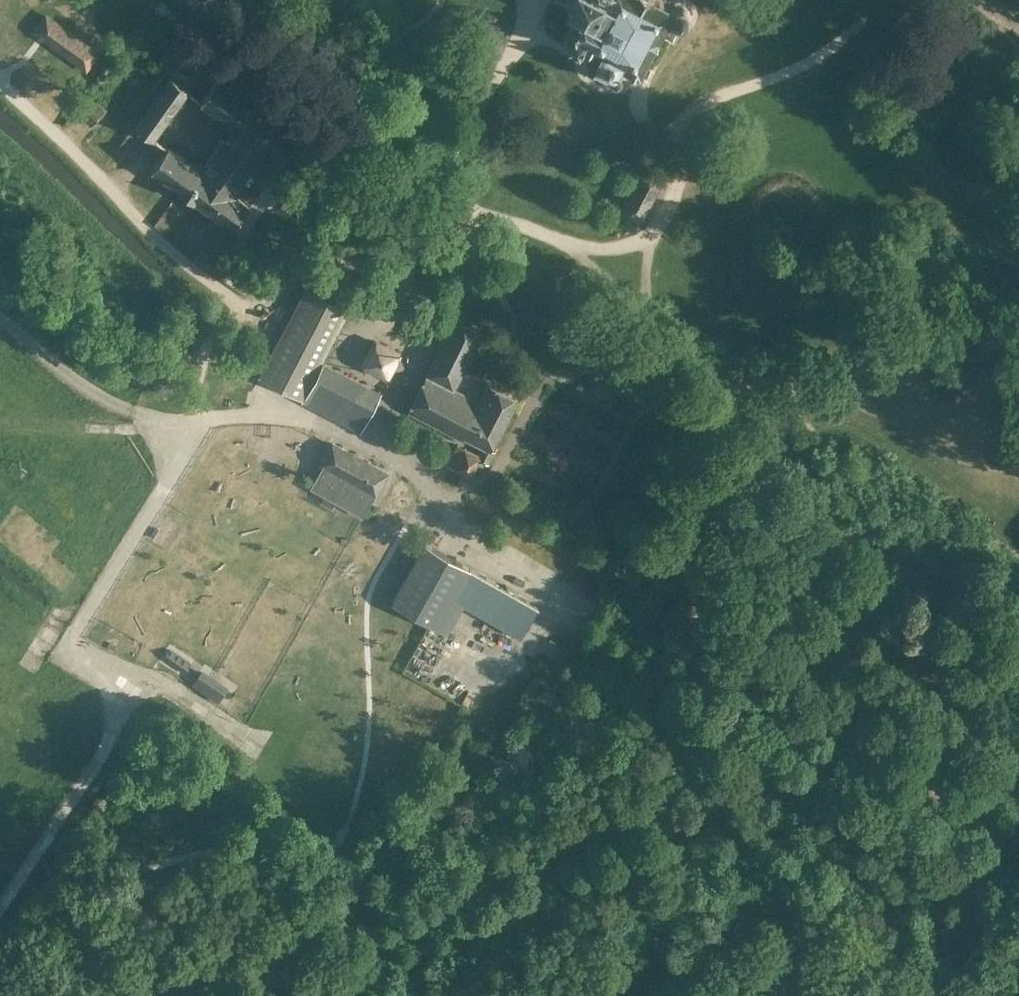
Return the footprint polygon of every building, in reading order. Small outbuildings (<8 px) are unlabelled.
[(687,14),(687,11),(684,8),(680,7),(678,7),(676,8),(675,9),(659,0),(567,0),(564,4),(580,13),(573,26),(572,25),(569,26),(564,35),(566,39),(574,44),(582,41),(599,50),(595,58),(591,57),(588,58),(585,61),(587,65),(590,66),(593,67),(596,65),(609,73),(609,75),(611,78),(613,79),(616,79),(618,77),(619,75),(619,73),(618,71),(623,60),(640,69),(662,28),(674,34),(681,21),(685,20),(687,17),(687,14)] [(101,52),(45,12),(31,31),(87,72),(101,52)] [(149,51),(142,45),(137,52),(144,58),(149,51)] [(169,74),(133,125),(154,140),(190,89),(169,74)] [(200,169),(165,144),(147,169),(229,228),(244,207),(230,197),(265,148),(278,157),(293,137),(211,78),(197,98),(200,100),(200,101),(232,124),(200,169)] [(87,94),(72,112),(90,126),(105,108),(87,94)] [(642,167),(621,207),(643,219),(665,179),(642,167)] [(352,312),(306,288),(260,374),(305,398),(324,363),(352,312)] [(487,450),(513,398),(485,384),(475,403),(449,389),(478,331),(454,319),(408,411),(459,436),(460,434),(480,444),(475,454),(455,444),(446,463),(469,474),(478,456),(486,461),(490,452),(487,450)] [(386,377),(399,352),(373,338),(359,363),(386,377)] [(324,363),(305,398),(365,430),(383,396),(324,363)] [(323,463),(311,486),(325,493),(320,501),(331,507),(337,499),(362,512),(372,490),(373,490),(383,472),(331,442),(320,461),(323,463)] [(446,623),(459,601),(466,590),(526,625),(542,598),(448,546),(426,533),(392,591),(446,623)] [(170,648),(162,659),(184,674),(191,663),(170,648)] [(202,668),(191,685),(217,702),(228,686),(202,668)]
